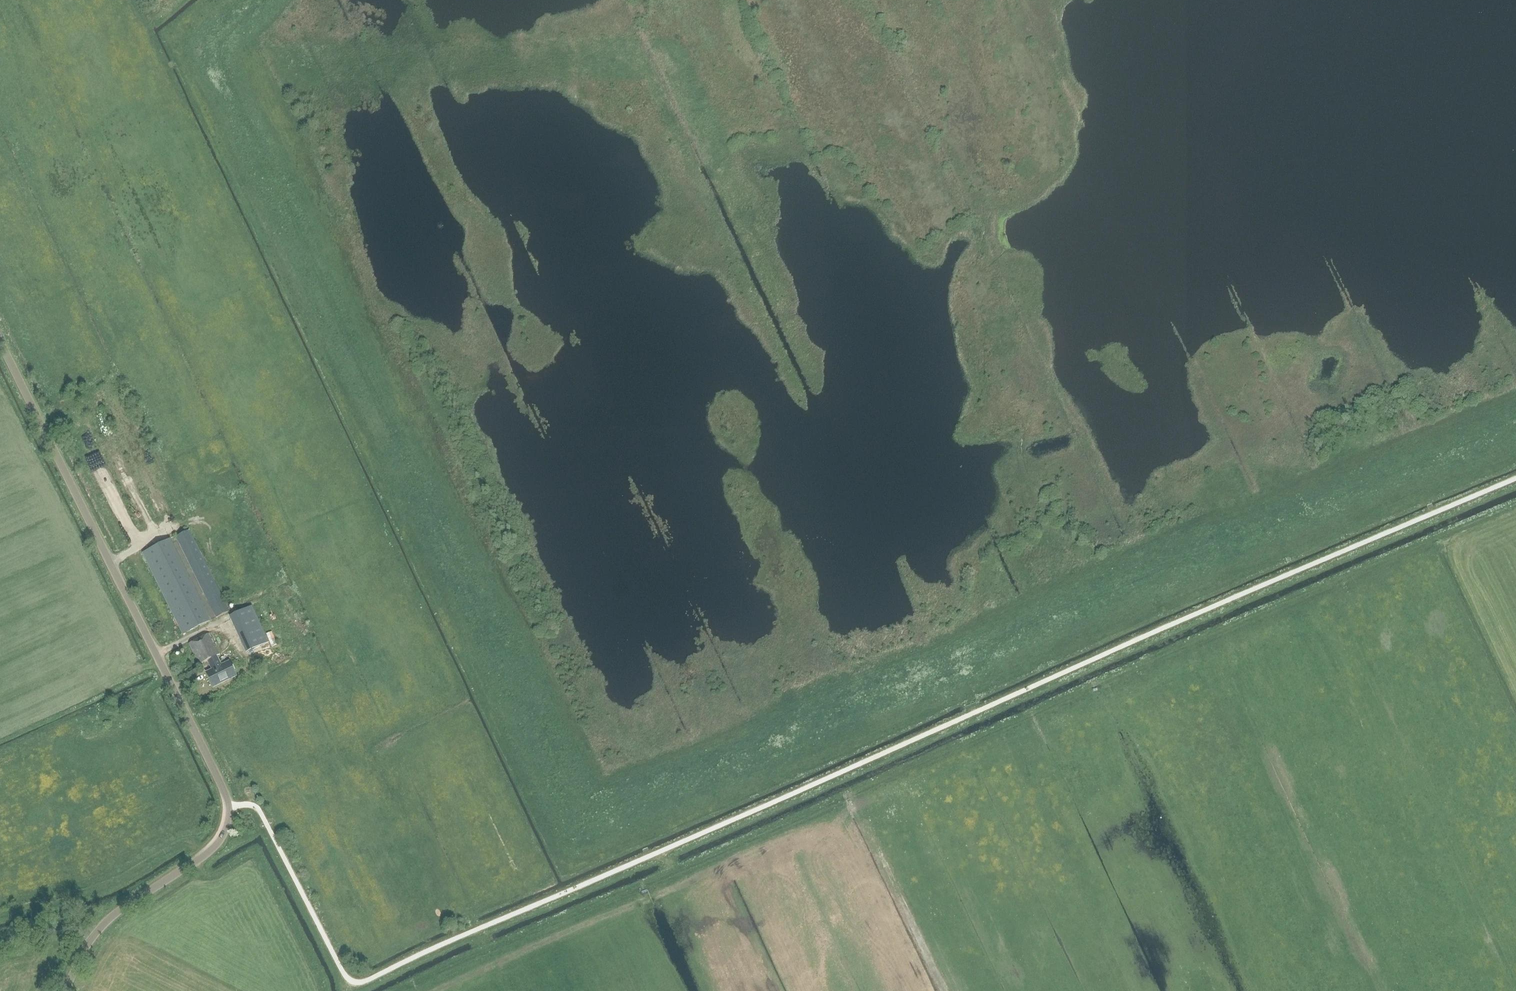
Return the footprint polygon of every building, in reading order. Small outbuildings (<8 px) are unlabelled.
[(175,537),(207,601),(216,619),(229,612),(189,530),(175,537)] [(212,621),(171,539),(143,553),(184,635),(212,621)] [(269,642),(252,606),(229,617),(246,653),(269,642)] [(209,661),(216,657),(219,656),(208,635),(188,645),(198,666),(209,661)] [(216,657),(209,661),(214,670),(206,674),(213,688),(235,677),(228,663),(221,666),(216,657)]
